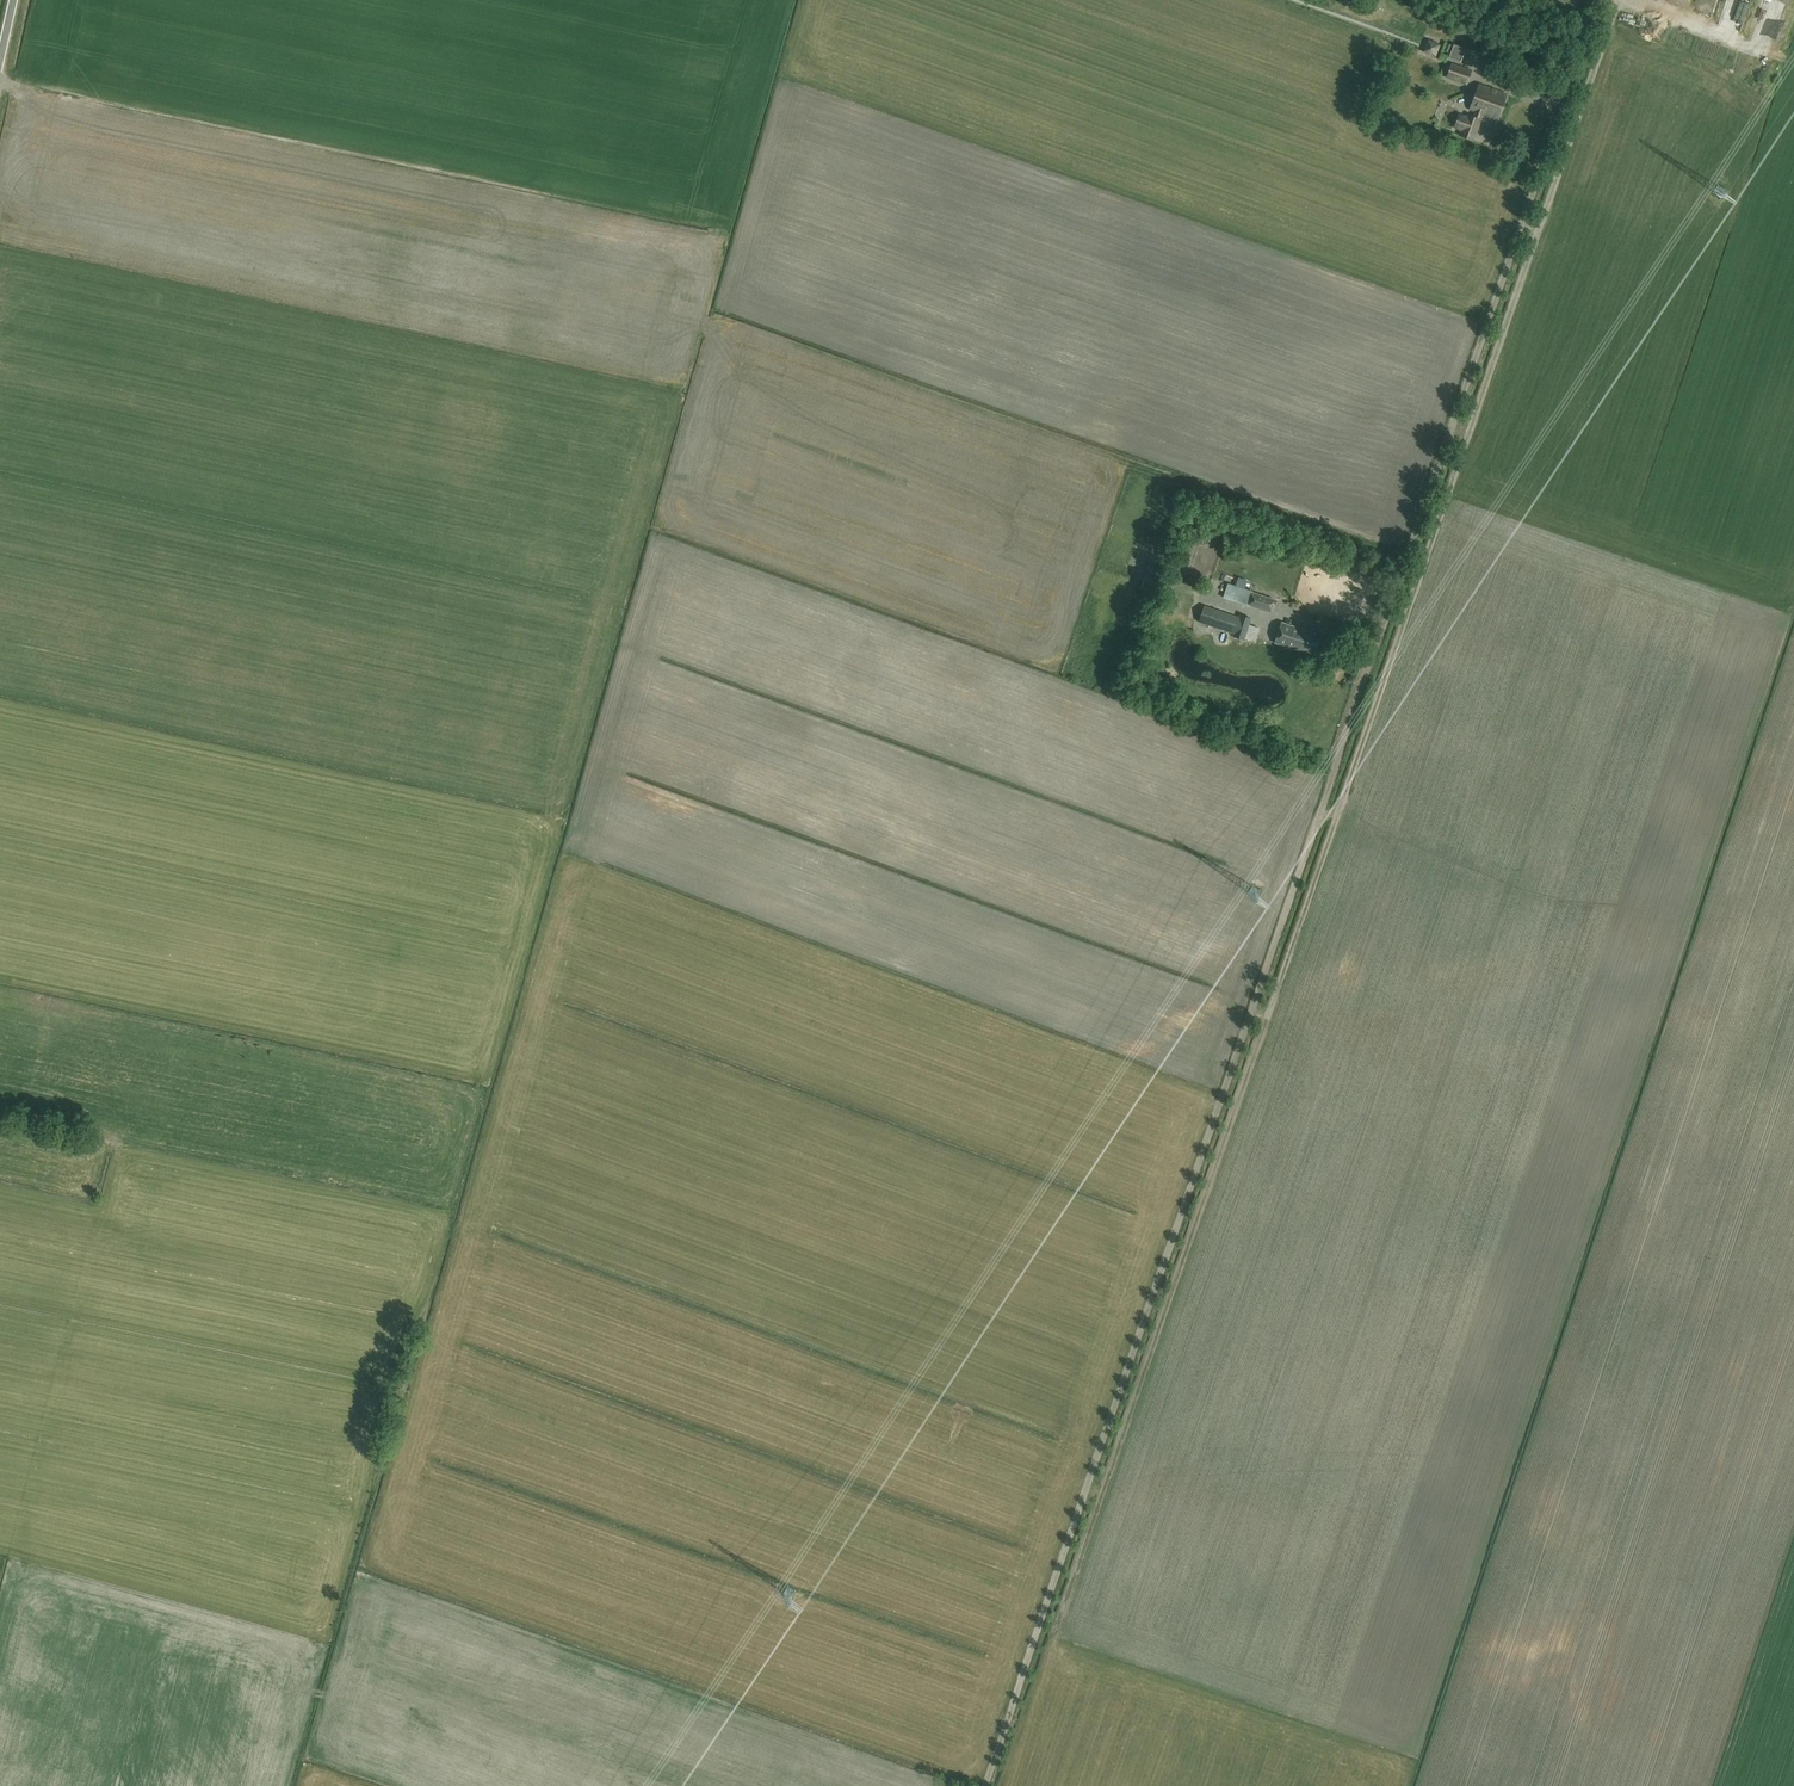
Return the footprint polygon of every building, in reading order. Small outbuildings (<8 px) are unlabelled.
[(1451,63),(1448,73),(1466,78),(1469,69),(1451,63)] [(1469,109),(1496,119),(1497,119),(1506,94),(1478,84),(1469,109)] [(1473,140),(1481,120),(1468,115),(1467,117),(1464,116),(1459,129),(1462,130),(1460,135),(1473,140)] [(1253,592),(1249,605),(1269,611),(1273,599),(1253,592)] [(1198,621),(1233,633),(1232,636),(1243,639),(1250,618),(1239,615),(1238,617),(1203,605),(1198,621)] [(1248,635),(1257,639),(1264,627),(1254,622),(1248,635)] [(1310,634),(1310,632),(1306,630),(1305,633),(1300,631),(1301,629),(1281,622),(1274,643),(1305,653),(1305,650),(1314,653),(1319,637),(1310,634)]
